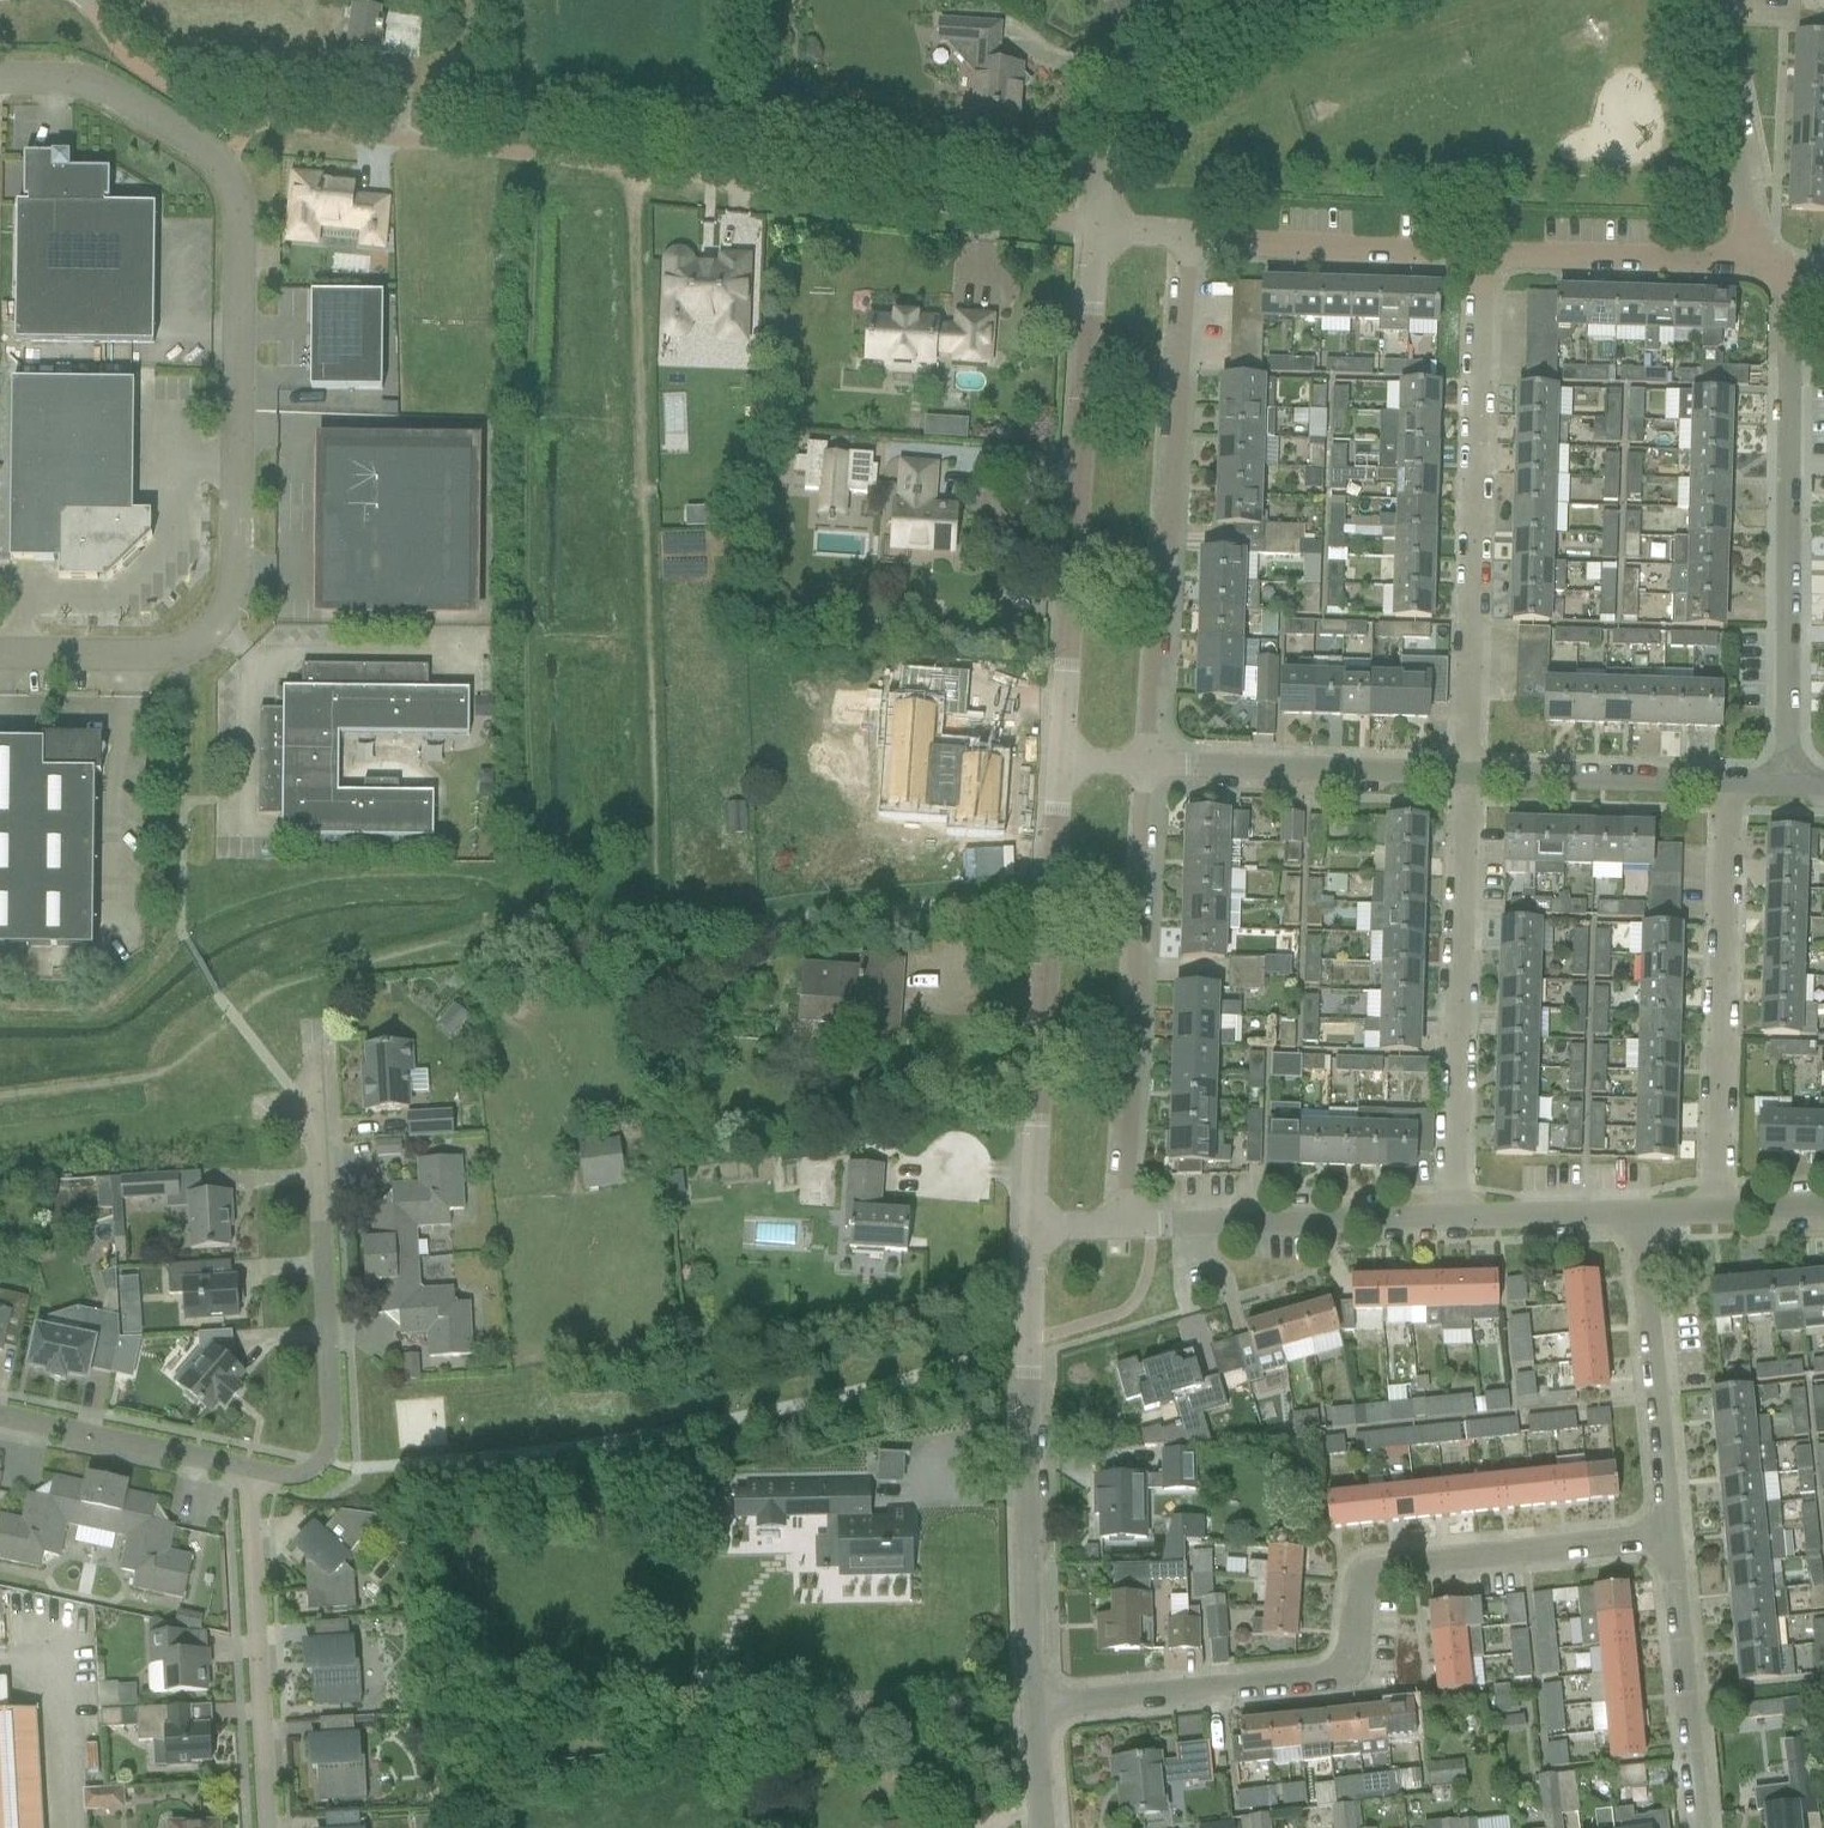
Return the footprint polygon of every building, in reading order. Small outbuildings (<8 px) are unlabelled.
[(1823,14),(1823,0),(1801,0),(1800,13),(1823,14)] [(349,43),(381,47),(384,28),(379,27),(381,10),(353,7),(349,43)] [(1823,30),(1823,14),(1800,13),(1799,29),(1823,30)] [(973,123),(1019,126),(1021,89),(1029,82),(1022,74),(1023,67),(1015,66),(999,47),(1001,25),(962,23),(940,22),(936,40),(939,44),(948,45),(976,76),(973,123)] [(1823,66),(1823,37),(1798,36),(1797,65),(1823,66)] [(1823,95),(1823,66),(1797,65),(1796,94),(1823,95)] [(1823,124),(1823,95),(1796,94),(1795,123),(1823,124)] [(1823,153),(1823,124),(1795,123),(1794,152),(1823,153)] [(1823,182),(1823,153),(1794,152),(1792,181),(1823,182)] [(131,344),(155,345),(156,206),(106,205),(106,201),(110,201),(111,171),(69,171),(69,157),(56,157),(55,156),(26,156),(24,205),(17,204),(16,228),(16,342),(131,344)] [(295,175),(288,238),(318,241),(320,225),(362,229),(361,246),(384,248),(388,201),(353,197),(355,183),(322,180),(322,177),(295,175)] [(1823,212),(1823,182),(1792,181),(1791,211),(1823,212)] [(722,266),(693,265),(692,262),(692,261),(692,260),(691,259),(690,258),(688,256),(686,254),(685,253),(682,252),(681,252),(678,252),(675,253),(674,253),(672,255),(670,257),(669,258),(667,260),(667,263),(666,264),(664,324),(666,324),(666,319),(720,321),(719,339),(745,340),(748,258),(723,257),(722,266)] [(1263,318),(1292,319),(1293,283),(1264,282),(1264,284),(1264,296),(1263,311),(1263,318)] [(1232,295),(1264,296),(1264,284),(1232,283),(1232,295)] [(1292,319),(1322,320),(1323,283),(1293,283),(1292,319)] [(1322,320),(1351,320),(1352,284),(1323,283),(1322,320)] [(1351,320),(1379,321),(1380,285),(1352,284),(1351,320)] [(1380,332),(1408,333),(1409,322),(1408,322),(1409,286),(1380,285),(1379,321),(1380,321),(1380,332)] [(1409,322),(1438,323),(1439,287),(1409,286),(1408,322),(1409,322)] [(1558,326),(1588,327),(1589,291),(1559,290),(1559,293),(1558,307),(1558,321),(1558,326)] [(1588,327),(1616,328),(1618,292),(1589,291),(1588,327)] [(1527,307),(1558,307),(1559,293),(1528,292),(1527,307)] [(1616,328),(1645,329),(1646,293),(1618,292),(1616,328)] [(1644,352),(1658,353),(1659,329),(1673,329),(1674,294),(1646,293),(1645,329),(1644,352)] [(311,390),(383,391),(384,295),(312,294),(311,390)] [(1673,329),(1703,330),(1704,295),(1674,294),(1673,329)] [(1232,310),(1263,311),(1264,296),(1232,295),(1232,310)] [(1739,317),(1733,317),(1734,296),(1704,295),(1703,330),(1703,348),(1703,359),(1702,359),(1702,369),(1700,371),(1699,377),(1704,378),(1704,381),(1704,385),(1701,385),(1701,386),(1731,387),(1731,367),(1724,367),(1723,356),(1716,350),(1721,348),(1722,346),(1722,331),(1730,331),(1730,332),(1738,332),(1739,317)] [(1527,321),(1558,321),(1558,307),(1527,307),(1527,321)] [(1231,325),(1263,326),(1263,318),(1263,311),(1232,310),(1231,325)] [(869,359),(913,362),(913,350),(954,353),(954,359),(967,360),(990,362),(993,317),(957,315),(956,328),(935,327),(936,320),(916,319),(916,316),(896,315),(895,320),(872,319),(869,359)] [(1527,336),(1558,337),(1558,326),(1558,321),(1527,321),(1527,336)] [(1231,341),(1262,342),(1263,326),(1231,325),(1231,341)] [(1526,350),(1557,351),(1558,337),(1527,336),(1526,350)] [(1231,355),(1262,356),(1262,342),(1231,341),(1231,355)] [(1578,343),(1578,351),(1586,351),(1586,343),(1578,343)] [(1526,365),(1557,366),(1557,351),(1526,350),(1526,365)] [(1230,371),(1261,372),(1262,356),(1231,355),(1230,371)] [(1269,373),(1291,373),(1293,373),(1293,366),(1289,365),(1289,358),(1269,358),(1269,373)] [(1293,373),(1315,374),(1315,359),(1289,358),(1289,365),(1293,366),(1293,373)] [(1326,375),(1348,375),(1349,374),(1350,374),(1350,367),(1347,367),(1347,361),(1327,360),(1326,375)] [(1348,375),(1372,376),(1372,361),(1347,361),(1347,367),(1350,367),(1350,374),(1349,374),(1348,375)] [(1384,376),(1407,376),(1408,376),(1408,369),(1405,369),(1405,361),(1385,361),(1384,376)] [(1407,376),(1430,378),(1431,363),(1405,361),(1405,369),(1408,369),(1408,376),(1407,376)] [(1525,380),(1557,381),(1557,366),(1526,365),(1525,380)] [(1563,382),(1587,383),(1587,382),(1589,382),(1589,375),(1586,374),(1586,368),(1563,367),(1563,382)] [(1587,383),(1609,383),(1610,368),(1586,368),(1586,374),(1589,375),(1589,382),(1587,382),(1587,383)] [(1621,384),(1644,385),(1644,384),(1645,383),(1646,377),(1642,376),(1642,369),(1622,369),(1621,384)] [(1668,370),(1642,369),(1642,376),(1646,377),(1645,383),(1644,384),(1644,385),(1645,385),(1667,385),(1668,370)] [(1699,386),(1701,386),(1701,385),(1704,385),(1704,381),(1704,378),(1699,377),(1700,371),(1680,370),(1679,385),(1699,386)] [(1266,410),(1274,410),(1275,398),(1266,398),(1266,380),(1222,379),(1221,408),(1266,409),(1266,410)] [(107,581),(108,582),(153,538),(152,537),(150,538),(147,534),(147,528),(150,527),(150,528),(152,528),(152,514),(133,513),(135,383),(14,382),(12,537),(11,561),(60,561),(60,580),(98,580),(98,575),(105,576),(108,579),(107,581)] [(1403,414),(1438,415),(1439,385),(1404,384),(1403,414)] [(1311,413),(1317,414),(1317,410),(1325,410),(1325,412),(1326,412),(1327,388),(1312,387),(1311,413)] [(1520,387),(1519,417),(1555,418),(1556,389),(1556,388),(1525,388),(1520,387)] [(1334,413),(1341,414),(1341,409),(1349,409),(1350,389),(1335,389),(1334,413)] [(1629,423),(1636,423),(1636,420),(1643,420),(1643,422),(1644,422),(1645,391),(1630,391),(1629,423)] [(1694,423),(1730,424),(1730,394),(1681,393),(1680,422),(1694,423)] [(1606,397),(1605,419),(1622,420),(1622,397),(1606,397)] [(1265,438),(1266,410),(1266,409),(1221,408),(1220,437),(1265,438)] [(1333,434),(1348,435),(1349,409),(1341,409),(1341,414),(1334,413),(1333,434)] [(1309,412),(1309,440),(1310,440),(1324,440),(1325,440),(1325,434),(1326,412),(1325,412),(1325,410),(1317,410),(1317,414),(1311,413),(1311,412),(1309,412)] [(1397,443),(1437,444),(1438,415),(1403,414),(1381,413),(1381,425),(1398,426),(1397,443)] [(1554,447),(1555,418),(1519,417),(1518,446),(1554,447)] [(1594,443),(1621,444),(1622,420),(1595,419),(1595,420),(1594,443)] [(927,420),(926,437),(965,439),(966,423),(927,420)] [(1628,444),(1642,445),(1643,434),(1644,422),(1643,422),(1643,420),(1636,420),(1636,423),(1629,423),(1628,444)] [(1694,423),(1693,452),(1729,453),(1730,424),(1694,423)] [(1264,467),(1265,438),(1220,437),(1220,466),(1264,468),(1264,467)] [(805,490),(874,495),(874,489),(876,489),(878,475),(878,467),(873,467),(874,455),(850,453),(850,457),(828,456),(828,445),(808,443),(806,459),(796,458),(795,474),(806,474),(805,490)] [(1396,471),(1436,473),(1437,444),(1397,443),(1396,471)] [(323,609),(472,611),(472,587),(473,445),(395,445),(371,444),(371,451),(331,450),(331,474),(316,474),(316,450),(315,450),(314,556),(315,556),(316,504),(331,504),(330,547),(324,547),(323,609)] [(1309,469),(1325,469),(1325,446),(1309,446),(1309,469)] [(1517,475),(1553,476),(1554,448),(1554,447),(1518,446),(1517,475)] [(1332,471),(1339,471),(1339,468),(1346,468),(1346,470),(1347,470),(1348,447),(1333,447),(1332,471)] [(1693,481),(1728,482),(1729,453),(1693,452),(1693,481)] [(1605,477),(1620,478),(1621,455),(1606,455),(1605,477)] [(1628,482),(1634,482),(1634,478),(1641,479),(1642,456),(1628,455),(1628,482)] [(893,545),(953,549),(956,511),(932,509),(935,466),(904,463),(901,507),(895,506),(893,545)] [(1219,496),(1263,497),(1264,468),(1220,466),(1219,496)] [(1331,493),(1346,493),(1347,470),(1346,470),(1346,468),(1339,468),(1339,471),(1332,471),(1331,493)] [(1400,501),(1435,502),(1436,473),(1396,471),(1377,470),(1376,484),(1400,485),(1400,501)] [(1306,489),(1323,489),(1323,471),(1306,471),(1306,489)] [(1552,505),(1553,476),(1517,475),(1517,504),(1552,505)] [(1604,501),(1619,501),(1620,478),(1605,477),(1604,501)] [(1627,501),(1640,502),(1641,479),(1634,478),(1634,482),(1628,482),(1627,501)] [(1692,509),(1727,510),(1728,482),(1693,481),(1692,509)] [(1219,496),(1218,525),(1265,526),(1265,525),(1267,525),(1267,513),(1263,513),(1263,497),(1219,496)] [(1331,505),(1330,528),(1344,528),(1399,530),(1399,529),(1434,530),(1435,502),(1400,501),(1399,518),(1380,516),(1380,519),(1352,518),(1352,522),(1345,521),(1345,507),(1346,507),(1347,499),(1332,498),(1331,505)] [(1516,533),(1551,534),(1552,505),(1517,504),(1516,533)] [(730,509),(714,509),(715,528),(730,527),(730,509)] [(1691,538),(1726,539),(1727,510),(1692,509),(1692,510),(1691,538)] [(1625,538),(1632,538),(1632,533),(1639,534),(1640,513),(1626,512),(1625,536),(1625,538)] [(1603,535),(1619,536),(1620,513),(1604,513),(1603,535)] [(1265,526),(1264,540),(1301,541),(1301,528),(1301,526),(1267,525),(1265,525),(1265,526)] [(1330,528),(1329,550),(1344,550),(1344,535),(1344,528),(1330,528)] [(1399,530),(1398,558),(1433,559),(1434,530),(1399,529),(1399,530)] [(1515,561),(1550,562),(1551,534),(1516,533),(1515,561)] [(1624,559),(1638,560),(1639,534),(1632,533),(1632,538),(1625,538),(1624,559)] [(1602,559),(1618,560),(1619,536),(1603,535),(1602,559)] [(1675,566),(1726,568),(1726,539),(1691,538),(1675,537),(1675,541),(1671,543),(1670,562),(1674,564),(1675,566)] [(1264,540),(1264,555),(1300,557),(1300,556),(1301,541),(1264,540)] [(1202,552),(1202,582),(1258,583),(1258,554),(1202,552)] [(1397,587),(1432,588),(1433,559),(1398,558),(1397,587)] [(1549,591),(1566,592),(1566,564),(1563,563),(1515,561),(1514,590),(1549,591)] [(1328,563),(1327,585),(1342,586),(1343,563),(1328,563)] [(1670,595),(1725,597),(1726,568),(1675,566),(1675,567),(1671,572),(1670,595)] [(1602,593),(1617,593),(1617,572),(1602,571),(1602,593)] [(1624,596),(1630,596),(1630,592),(1637,593),(1637,594),(1639,594),(1639,571),(1624,571),(1624,596)] [(1245,612),(1259,613),(1260,584),(1258,584),(1258,583),(1246,583),(1202,582),(1201,611),(1245,612)] [(1305,614),(1319,615),(1321,585),(1294,584),(1294,585),(1305,585),(1305,614)] [(1327,585),(1327,608),(1342,609),(1342,586),(1327,585)] [(1396,617),(1431,618),(1432,588),(1397,587),(1396,617)] [(1513,620),(1548,621),(1549,591),(1514,590),(1513,620)] [(1623,618),(1638,618),(1639,594),(1637,594),(1637,593),(1630,592),(1630,596),(1624,596),(1623,618)] [(1600,623),(1615,623),(1617,593),(1602,593),(1600,623)] [(1688,626),(1724,627),(1725,597),(1670,595),(1670,597),(1672,597),(1671,623),(1672,623),(1672,625),(1688,626)] [(1244,642),(1245,612),(1201,611),(1200,641),(1244,642)] [(1262,613),(1262,625),(1278,626),(1278,613),(1262,613)] [(1285,636),(1314,637),(1315,622),(1286,621),(1285,636)] [(1321,637),(1344,638),(1344,636),(1345,637),(1346,629),(1341,629),(1342,623),(1321,622),(1321,637)] [(1344,638),(1367,638),(1367,624),(1342,623),(1341,629),(1346,629),(1345,637),(1344,636),(1344,638)] [(1378,639),(1402,639),(1402,637),(1403,637),(1403,631),(1399,630),(1400,624),(1379,624),(1378,639)] [(1402,639),(1431,640),(1431,625),(1400,624),(1399,630),(1403,631),(1403,637),(1402,637),(1402,639)] [(1518,644),(1549,644),(1549,629),(1518,628),(1518,644)] [(1555,644),(1578,645),(1578,630),(1556,629),(1555,644)] [(1578,645),(1602,646),(1602,631),(1578,630),(1578,645)] [(1614,646),(1636,647),(1636,632),(1614,631),(1614,646)] [(1636,647),(1660,647),(1660,633),(1636,632),(1636,647)] [(1672,648),(1693,648),(1694,634),(1672,633),(1672,648)] [(1693,648),(1717,649),(1717,634),(1694,634),(1693,648)] [(1199,670),(1244,671),(1244,642),(1200,641),(1199,670)] [(1517,658),(1549,659),(1549,644),(1518,644),(1517,658)] [(1257,658),(1257,670),(1279,671),(1280,658),(1257,658)] [(1517,672),(1549,673),(1549,659),(1517,658),(1517,672)] [(1312,670),(1311,716),(1341,717),(1343,673),(1342,673),(1343,660),(1327,659),(1327,671),(1312,670)] [(1399,718),(1428,719),(1430,679),(1448,680),(1448,660),(1401,659),(1400,666),(1399,718)] [(1282,715),(1311,716),(1312,670),(1312,661),(1301,660),(1301,671),(1283,671),(1282,715)] [(282,838),(435,839),(435,793),(400,793),(400,781),(365,781),(365,793),(340,792),(340,735),(471,735),(471,690),(429,689),(430,667),(303,665),(303,689),(284,689),(284,690),(278,690),(278,703),(285,703),(284,710),(261,710),(259,816),(285,816),(285,805),(294,805),(294,836),(284,836),(284,825),(282,824),(282,838)] [(1370,717),(1399,718),(1400,666),(1372,666),(1372,674),(1371,674),(1370,717)] [(1198,698),(1198,699),(1223,699),(1223,700),(1227,705),(1235,705),(1240,701),(1240,700),(1258,700),(1258,705),(1275,705),(1276,672),(1244,671),(1199,670),(1198,698)] [(1633,726),(1662,727),(1664,671),(1636,670),(1636,672),(1635,672),(1633,726)] [(1575,724),(1604,725),(1606,672),(1578,671),(1578,682),(1577,682),(1575,724)] [(1604,725),(1633,726),(1635,672),(1606,671),(1606,672),(1604,725)] [(1662,727),(1691,728),(1692,687),(1693,672),(1664,671),(1662,727)] [(1517,687),(1546,688),(1546,681),(1549,681),(1549,673),(1517,672),(1517,687)] [(1341,717),(1370,717),(1371,674),(1343,673),(1341,717)] [(1545,723),(1575,724),(1577,682),(1549,681),(1546,681),(1546,688),(1546,703),(1545,723)] [(846,708),(845,712),(897,715),(895,754),(892,793),(891,809),(925,811),(926,795),(961,797),(959,825),(993,827),(994,810),(996,789),(997,772),(967,770),(967,761),(968,755),(929,752),(931,718),(1026,724),(1026,720),(966,716),(921,713),(922,686),(908,685),(906,712),(846,708)] [(1516,702),(1546,703),(1546,688),(1517,687),(1516,702)] [(1691,728),(1721,729),(1722,688),(1692,687),(1691,728)] [(475,699),(474,720),(493,720),(493,700),(475,699)] [(94,949),(96,774),(102,774),(102,764),(106,749),(80,740),(80,737),(70,737),(54,732),(53,737),(43,737),(43,742),(0,742),(0,948),(94,949)] [(726,804),(728,835),(747,834),(746,803),(726,804)] [(1240,843),(1241,843),(1248,843),(1249,838),(1250,814),(1187,812),(1186,841),(1240,843)] [(1287,846),(1293,846),(1293,843),(1302,844),(1302,845),(1303,845),(1305,845),(1306,816),(1302,815),(1283,815),(1282,839),(1282,844),(1287,844),(1287,846)] [(1310,846),(1325,846),(1326,817),(1324,817),(1311,816),(1310,846)] [(1389,848),(1424,849),(1425,819),(1390,818),(1389,848)] [(1506,874),(1535,875),(1536,822),(1507,821),(1505,863),(1507,864),(1506,874)] [(1535,875),(1564,876),(1564,865),(1565,823),(1536,822),(1535,875)] [(1564,865),(1593,866),(1594,824),(1565,823),(1564,865)] [(1593,880),(1622,881),(1623,867),(1622,867),(1623,825),(1594,824),(1593,866),(1593,880)] [(1652,861),(1652,845),(1653,826),(1623,825),(1622,867),(1623,867),(1650,868),(1652,868),(1652,861)] [(1771,830),(1770,860),(1805,861),(1817,862),(1817,850),(1805,849),(1806,832),(1771,830)] [(1186,841),(1185,871),(1229,872),(1239,872),(1240,843),(1186,841)] [(1287,846),(1287,862),(1301,863),(1302,845),(1302,844),(1293,843),(1293,846),(1287,846)] [(1652,861),(1682,861),(1682,846),(1652,845),(1652,861)] [(1310,846),(1309,869),(1324,869),(1325,846),(1310,846)] [(1374,876),(1423,878),(1424,849),(1389,848),(1375,847),(1374,876)] [(1769,889),(1804,890),(1805,862),(1805,861),(1770,860),(1769,889)] [(1650,875),(1681,876),(1682,861),(1652,861),(1652,868),(1650,868),(1650,875)] [(1185,900),(1228,901),(1229,872),(1185,871),(1185,900)] [(1650,889),(1681,890),(1681,876),(1650,875),(1650,889)] [(1327,876),(1327,893),(1347,894),(1347,877),(1327,876)] [(1373,905),(1423,906),(1423,878),(1374,876),(1373,905)] [(1285,904),(1292,904),(1292,900),(1299,901),(1299,902),(1300,902),(1300,880),(1286,879),(1285,904)] [(1307,905),(1314,905),(1314,902),(1323,901),(1323,880),(1307,880),(1307,905)] [(1649,904),(1680,905),(1681,890),(1650,889),(1649,904)] [(1768,918),(1803,919),(1804,890),(1769,889),(1768,918)] [(1511,914),(1534,915),(1534,901),(1511,899),(1511,914)] [(1184,928),(1227,929),(1228,901),(1185,900),(1184,928)] [(1285,926),(1300,926),(1300,902),(1299,902),(1299,901),(1292,900),(1292,904),(1285,904),(1285,926)] [(1534,915),(1563,916),(1564,915),(1565,908),(1561,907),(1561,901),(1552,901),(1552,900),(1535,900),(1535,901),(1534,901),(1534,915)] [(1307,905),(1306,926),(1321,927),(1321,918),(1334,913),(1334,904),(1322,903),(1323,901),(1314,902),(1314,905),(1307,905)] [(1563,916),(1586,917),(1587,902),(1561,901),(1561,907),(1565,908),(1564,915),(1563,916)] [(1598,917),(1621,918),(1621,917),(1623,918),(1623,909),(1619,909),(1619,903),(1599,903),(1598,917)] [(1621,918),(1644,919),(1645,904),(1619,903),(1619,909),(1623,909),(1623,918),(1621,917),(1621,918)] [(1649,918),(1680,920),(1680,905),(1649,904),(1649,918)] [(1370,933),(1422,935),(1423,906),(1373,905),(1373,906),(1372,906),(1370,933)] [(1768,918),(1766,947),(1802,948),(1803,919),(1768,918)] [(1503,952),(1538,953),(1539,923),(1504,922),(1503,952)] [(1644,956),(1680,957),(1680,927),(1645,927),(1644,956)] [(1183,957),(1226,958),(1227,929),(1184,928),(1183,957)] [(1588,954),(1589,931),(1575,930),(1574,954),(1588,954)] [(1597,931),(1596,955),(1611,955),(1611,932),(1597,931)] [(1385,963),(1421,964),(1422,935),(1370,933),(1370,934),(1386,935),(1385,963)] [(1306,961),(1321,962),(1322,938),(1307,938),(1306,961)] [(1765,976),(1802,977),(1802,948),(1766,947),(1765,976)] [(1502,980),(1537,981),(1538,953),(1503,952),(1502,980)] [(1573,976),(1587,977),(1588,954),(1574,954),(1573,976)] [(1595,978),(1610,978),(1611,955),(1596,955),(1595,978)] [(1643,985),(1679,986),(1680,957),(1644,956),(1643,985)] [(875,1048),(896,1049),(903,960),(861,957),(860,970),(802,966),(798,1023),(876,1028),(875,1048)] [(1229,973),(1265,974),(1266,958),(1230,957),(1229,973)] [(1306,961),(1305,984),(1320,985),(1321,978),(1321,962),(1306,961)] [(1384,992),(1420,993),(1421,964),(1385,963),(1384,992)] [(1228,988),(1264,989),(1265,974),(1229,973),(1228,988)] [(1764,1005),(1812,1006),(1813,978),(1802,978),(1802,977),(1765,976),(1764,1005)] [(1501,1009),(1537,1010),(1537,981),(1502,980),(1501,1009)] [(1642,1014),(1678,1015),(1679,986),(1643,985),(1642,1014)] [(1236,1018),(1242,1018),(1242,1004),(1222,1004),(1222,989),(1208,988),(1176,987),(1175,1016),(1236,1018)] [(1572,1011),(1586,1012),(1587,989),(1572,988),(1572,1011)] [(1594,1013),(1609,1013),(1610,989),(1605,989),(1594,989),(1594,1013)] [(1384,1021),(1419,1022),(1420,993),(1384,992),(1373,992),(1384,993),(1384,1021)] [(1318,1019),(1318,997),(1304,996),(1303,1019),(1318,1019)] [(455,1004),(448,1013),(463,1026),(470,1017),(468,1015),(455,1004)] [(1764,1005),(1763,1035),(1800,1035),(1817,1036),(1818,1006),(1812,1006),(1764,1005)] [(1500,1038),(1536,1039),(1537,1010),(1501,1009),(1500,1038)] [(1571,1035),(1585,1035),(1586,1012),(1572,1011),(1571,1035)] [(1593,1035),(1608,1035),(1609,1013),(1594,1013),(1593,1035)] [(1641,1043),(1677,1044),(1678,1015),(1642,1014),(1641,1043)] [(1174,1046),(1220,1047),(1235,1047),(1236,1018),(1175,1016),(1174,1046)] [(1303,1019),(1303,1043),(1317,1043),(1318,1019),(1303,1019)] [(1384,1021),(1384,1022),(1364,1021),(1364,1034),(1379,1035),(1378,1051),(1418,1052),(1419,1022),(1384,1021)] [(1281,1025),(1280,1049),(1282,1049),(1296,1049),(1297,1026),(1282,1025),(1281,1025)] [(1499,1067),(1535,1068),(1536,1039),(1500,1038),(1499,1067)] [(1770,1057),(1792,1058),(1793,1043),(1771,1042),(1770,1057)] [(1641,1072),(1676,1072),(1677,1044),(1641,1043),(1641,1072)] [(1792,1058),(1817,1058),(1817,1044),(1793,1043),(1792,1058)] [(363,1068),(366,1111),(410,1108),(408,1073),(413,1072),(411,1044),(367,1047),(368,1068),(363,1068)] [(1173,1075),(1219,1076),(1220,1047),(1174,1046),(1173,1075)] [(1570,1069),(1585,1070),(1585,1047),(1571,1046),(1570,1069)] [(1592,1070),(1607,1071),(1607,1047),(1593,1047),(1592,1070)] [(1302,1057),(1271,1055),(1271,1073),(1301,1074),(1301,1071),(1302,1057)] [(1302,1057),(1301,1071),(1324,1072),(1325,1057),(1302,1056),(1302,1057)] [(1337,1072),(1358,1073),(1361,1071),(1361,1065),(1357,1063),(1357,1058),(1337,1057),(1337,1072)] [(1358,1073),(1383,1073),(1384,1059),(1357,1058),(1357,1063),(1361,1065),(1361,1071),(1358,1073)] [(1388,1059),(1388,1074),(1389,1074),(1411,1074),(1411,1059),(1389,1059),(1388,1059)] [(1250,1064),(1250,1077),(1250,1079),(1257,1079),(1258,1075),(1263,1076),(1263,1064),(1250,1064)] [(1534,1097),(1535,1068),(1499,1067),(1498,1096),(1534,1097)] [(1569,1092),(1584,1093),(1585,1070),(1570,1069),(1569,1092)] [(1592,1093),(1606,1094),(1607,1071),(1592,1070),(1592,1093)] [(1640,1100),(1676,1101),(1676,1072),(1641,1072),(1640,1100)] [(1173,1075),(1172,1132),(1217,1133),(1219,1076),(1173,1075)] [(1250,1077),(1249,1090),(1263,1090),(1263,1076),(1258,1075),(1257,1079),(1250,1079),(1250,1077)] [(1497,1125),(1533,1126),(1534,1097),(1498,1096),(1497,1125)] [(1639,1129),(1675,1130),(1676,1101),(1640,1100),(1639,1129)] [(1760,1152),(1790,1152),(1791,1117),(1791,1100),(1778,1100),(1778,1116),(1761,1116),(1760,1152)] [(1568,1127),(1582,1127),(1582,1104),(1569,1104),(1568,1127)] [(1591,1128),(1604,1128),(1605,1105),(1591,1105),(1591,1128)] [(1247,1111),(1247,1136),(1249,1136),(1255,1136),(1255,1132),(1262,1133),(1263,1112),(1261,1111),(1247,1111)] [(1386,1169),(1387,1126),(1387,1111),(1359,1111),(1358,1125),(1357,1125),(1357,1132),(1356,1168),(1386,1169)] [(410,1115),(411,1137),(455,1135),(454,1112),(410,1115)] [(1387,1128),(1386,1169),(1415,1170),(1415,1163),(1415,1155),(1432,1156),(1433,1113),(1415,1112),(1415,1114),(1415,1129),(1387,1128)] [(1790,1152),(1818,1153),(1819,1117),(1791,1117),(1790,1152)] [(1269,1165),(1297,1166),(1299,1123),(1270,1123),(1269,1165)] [(1297,1166),(1327,1167),(1329,1124),(1299,1123),(1297,1166)] [(1327,1167),(1356,1168),(1357,1132),(1357,1125),(1329,1124),(1327,1167)] [(1497,1154),(1532,1156),(1548,1155),(1548,1127),(1533,1127),(1533,1126),(1497,1125),(1497,1154)] [(1568,1150),(1582,1151),(1582,1127),(1568,1127),(1568,1150)] [(1590,1151),(1604,1151),(1604,1128),(1591,1128),(1590,1151)] [(1638,1159),(1674,1160),(1675,1130),(1639,1129),(1638,1159)] [(1177,1162),(1177,1176),(1201,1175),(1202,1162),(1230,1163),(1230,1149),(1217,1148),(1217,1133),(1172,1132),(1171,1161),(1177,1162)] [(1247,1136),(1246,1164),(1248,1164),(1260,1164),(1262,1164),(1262,1133),(1255,1132),(1255,1136),(1249,1136),(1247,1136)] [(378,1142),(378,1157),(401,1156),(400,1140),(378,1142)] [(619,1140),(581,1146),(581,1149),(586,1191),(625,1185),(619,1143),(619,1142),(619,1140)] [(820,1145),(780,1151),(782,1163),(821,1157),(820,1145)] [(461,1158),(418,1160),(420,1184),(392,1186),(393,1203),(389,1207),(372,1208),(374,1241),(364,1242),(365,1262),(366,1283),(376,1282),(378,1315),(396,1314),(400,1318),(401,1335),(428,1334),(429,1358),(473,1356),(470,1303),(459,1304),(455,1300),(454,1289),(424,1291),(420,1287),(418,1259),(417,1232),(421,1227),(450,1226),(450,1215),(454,1211),(464,1210),(462,1182),(461,1158)] [(850,1249),(907,1253),(910,1213),(880,1212),(883,1165),(849,1163),(846,1211),(852,1211),(850,1249)] [(668,1173),(669,1196),(686,1194),(684,1172),(668,1173)] [(122,1177),(121,1177),(123,1200),(124,1199),(167,1197),(180,1196),(179,1174),(123,1177),(122,1177)] [(112,1178),(98,1179),(99,1209),(113,1208),(112,1178)] [(189,1194),(192,1250),(230,1248),(229,1218),(233,1218),(232,1192),(189,1194)] [(115,1239),(125,1239),(124,1224),(114,1224),(115,1239)] [(185,1294),(186,1320),(239,1317),(239,1307),(243,1304),(243,1291),(237,1289),(237,1279),(207,1281),(206,1264),(169,1266),(171,1296),(185,1294)] [(116,1269),(99,1274),(105,1295),(117,1292),(116,1269)] [(1564,1276),(1567,1306),(1599,1303),(1596,1273),(1564,1276)] [(1804,1333),(1806,1332),(1806,1330),(1823,1329),(1823,1274),(1798,1276),(1804,1333)] [(1439,1277),(1440,1310),(1440,1328),(1441,1328),(1441,1333),(1471,1332),(1469,1310),(1468,1276),(1439,1277)] [(1468,1276),(1469,1310),(1498,1309),(1498,1300),(1498,1276),(1468,1276)] [(1773,1315),(1776,1335),(1804,1333),(1798,1276),(1769,1279),(1773,1315)] [(1427,1325),(1427,1329),(1440,1328),(1440,1310),(1439,1277),(1410,1278),(1411,1311),(1427,1311),(1427,1325)] [(139,1278),(120,1279),(122,1310),(141,1309),(139,1278)] [(1352,1303),(1332,1304),(1340,1332),(1353,1332),(1352,1313),(1382,1312),(1381,1278),(1352,1279),(1352,1303)] [(1382,1312),(1382,1325),(1384,1325),(1383,1312),(1411,1311),(1410,1278),(1381,1278),(1382,1312)] [(1508,1280),(1510,1303),(1527,1302),(1525,1278),(1508,1280)] [(1740,1282),(1744,1318),(1773,1315),(1769,1279),(1740,1282)] [(1711,1285),(1715,1321),(1744,1318),(1740,1282),(1711,1285)] [(0,1351),(1,1346),(20,1350),(22,1338),(30,1301),(0,1295),(0,1351)] [(1331,1302),(1302,1310),(1312,1342),(1339,1335),(1331,1302)] [(1567,1306),(1570,1335),(1602,1331),(1599,1303),(1567,1306)] [(1274,1318),(1284,1350),(1312,1342),(1302,1310),(1274,1318)] [(50,1376),(66,1379),(67,1375),(87,1379),(89,1370),(112,1375),(120,1340),(119,1317),(89,1311),(83,1339),(38,1330),(31,1367),(51,1371),(50,1376)] [(1511,1318),(1513,1340),(1532,1338),(1530,1316),(1511,1318)] [(1235,1339),(1248,1384),(1264,1380),(1263,1375),(1288,1367),(1283,1350),(1284,1350),(1274,1318),(1246,1326),(1249,1335),(1235,1339)] [(1570,1335),(1572,1363),(1605,1360),(1602,1331),(1570,1335)] [(200,1351),(176,1379),(183,1385),(181,1387),(187,1392),(184,1396),(197,1408),(201,1404),(210,1412),(220,1401),(228,1408),(242,1391),(234,1384),(244,1372),(226,1357),(234,1348),(232,1332),(199,1334),(200,1351)] [(1230,1338),(1208,1344),(1217,1376),(1239,1369),(1230,1338)] [(1513,1340),(1516,1364),(1534,1363),(1532,1338),(1513,1340)] [(120,1340),(112,1375),(132,1379),(141,1339),(120,1340)] [(679,1340),(660,1349),(661,1350),(665,1360),(671,1357),(684,1350),(679,1340)] [(1160,1431),(1164,1445),(1211,1444),(1202,1413),(1227,1406),(1219,1376),(1201,1382),(1199,1375),(1193,1351),(1142,1366),(1138,1365),(1136,1359),(1116,1365),(1126,1402),(1140,1398),(1144,1410),(1171,1402),(1170,1396),(1187,1391),(1195,1421),(1180,1425),(1179,1423),(1175,1425),(1175,1427),(1160,1431)] [(404,1357),(405,1380),(421,1379),(419,1357),(404,1357)] [(1815,1375),(1823,1374),(1823,1359),(1813,1361),(1815,1375)] [(1572,1363),(1575,1393),(1608,1390),(1605,1360),(1572,1363)] [(1779,1378),(1779,1379),(1803,1376),(1802,1362),(1776,1364),(1777,1372),(1781,1371),(1781,1378),(1779,1378)] [(1776,1364),(1754,1367),(1756,1381),(1779,1379),(1779,1378),(1781,1378),(1781,1371),(1777,1372),(1776,1364)] [(1728,1369),(1726,1369),(1727,1384),(1729,1384),(1752,1381),(1751,1367),(1728,1369)] [(1534,1374),(1516,1375),(1518,1399),(1536,1397),(1534,1374)] [(1812,1389),(1815,1413),(1821,1412),(1820,1409),(1823,1409),(1823,1388),(1812,1389)] [(1714,1393),(1717,1422),(1751,1419),(1748,1389),(1714,1393)] [(1805,1389),(1789,1390),(1791,1415),(1799,1414),(1799,1411),(1806,1410),(1805,1390),(1805,1389)] [(1508,1392),(1484,1394),(1485,1413),(1488,1413),(1510,1411),(1508,1392)] [(1471,1395),(1448,1398),(1449,1407),(1450,1417),(1473,1414),(1471,1395)] [(1448,1398),(1425,1400),(1427,1419),(1450,1417),(1449,1407),(1448,1398)] [(398,1416),(411,1415),(411,1417),(438,1416),(437,1401),(397,1403),(398,1416)] [(1412,1402),(1388,1404),(1389,1408),(1390,1414),(1390,1423),(1414,1421),(1412,1404),(1412,1402)] [(1388,1404),(1365,1407),(1367,1426),(1390,1423),(1390,1414),(1389,1408),(1388,1404)] [(1331,1410),(1333,1429),(1355,1427),(1353,1408),(1331,1410)] [(1587,1411),(1586,1411),(1587,1427),(1587,1429),(1589,1429),(1611,1427),(1610,1409),(1587,1411)] [(1817,1434),(1823,1434),(1823,1409),(1820,1409),(1821,1412),(1815,1413),(1817,1434)] [(1799,1414),(1791,1415),(1794,1438),(1796,1437),(1800,1437),(1809,1436),(1809,1432),(1806,1410),(1799,1411),(1799,1414)] [(1294,1414),(1296,1434),(1321,1432),(1319,1412),(1294,1414)] [(1574,1412),(1550,1414),(1552,1433),(1576,1430),(1576,1428),(1574,1412)] [(1528,1416),(1528,1417),(1529,1433),(1530,1435),(1552,1433),(1550,1414),(1528,1416)] [(1717,1422),(1719,1451),(1771,1446),(1769,1417),(1751,1419),(1717,1422)] [(1517,1418),(1493,1420),(1495,1438),(1519,1436),(1518,1434),(1517,1418)] [(1493,1420),(1465,1423),(1467,1441),(1472,1441),(1495,1438),(1493,1420)] [(1435,1427),(1437,1445),(1463,1442),(1461,1424),(1435,1427)] [(1406,1430),(1408,1448),(1437,1445),(1435,1427),(1406,1430)] [(1283,1430),(1264,1432),(1265,1444),(1284,1442),(1283,1430)] [(1378,1433),(1380,1451),(1408,1448),(1406,1430),(1378,1433)] [(1356,1435),(1358,1453),(1380,1451),(1378,1433),(1356,1435)] [(1323,1439),(1321,1439),(1323,1457),(1325,1457),(1327,1457),(1346,1454),(1344,1436),(1326,1439),(1323,1439)] [(1719,1451),(1722,1481),(1758,1477),(1775,1476),(1773,1445),(1771,1446),(1719,1451)] [(1810,1447),(1795,1449),(1797,1474),(1800,1474),(1805,1474),(1805,1470),(1807,1470),(1809,1470),(1812,1469),(1810,1448),(1810,1447)] [(1101,1516),(1101,1539),(1146,1539),(1146,1491),(1195,1491),(1195,1451),(1162,1451),(1162,1475),(1119,1476),(1096,1476),(1096,1516),(1101,1516)] [(874,1453),(873,1481),(896,1481),(896,1453),(874,1453)] [(1555,1459),(1557,1472),(1560,1504),(1589,1501),(1584,1459),(1584,1456),(1555,1459)] [(1584,1459),(1589,1501),(1618,1498),(1615,1466),(1614,1456),(1584,1459)] [(1800,1474),(1797,1474),(1800,1495),(1802,1495),(1812,1494),(1815,1494),(1812,1471),(1812,1469),(1809,1470),(1807,1470),(1805,1470),(1805,1474),(1800,1474)] [(1441,1484),(1445,1516),(1474,1513),(1470,1481),(1458,1482),(1456,1470),(1442,1472),(1444,1484),(1441,1484)] [(1528,1475),(1531,1507),(1560,1504),(1557,1472),(1528,1475)] [(88,1474),(86,1484),(55,1477),(51,1494),(46,1498),(29,1494),(23,1521),(0,1516),(0,1560),(42,1569),(44,1558),(49,1555),(60,1557),(66,1528),(71,1525),(98,1531),(124,1537),(128,1542),(121,1571),(132,1573),(135,1578),(133,1588),(184,1600),(193,1557),(170,1552),(175,1525),(158,1522),(155,1517),(159,1500),(127,1493),(129,1483),(109,1479),(88,1474)] [(1499,1478),(1502,1510),(1531,1507),(1528,1475),(1499,1478)] [(1722,1481),(1725,1509),(1760,1505),(1758,1477),(1722,1481)] [(1355,1493),(1359,1526),(1387,1523),(1383,1478),(1369,1480),(1370,1491),(1355,1493)] [(1383,1478),(1387,1523),(1416,1520),(1413,1487),(1385,1490),(1383,1478)] [(1470,1481),(1474,1513),(1502,1510),(1499,1478),(1470,1481)] [(868,1520),(867,1483),(747,1485),(747,1493),(736,1493),(736,1517),(759,1517),(759,1530),(783,1529),(783,1516),(841,1515),(842,1575),(906,1574),(906,1538),(910,1538),(910,1509),(888,1510),(888,1519),(868,1520)] [(1413,1487),(1416,1520),(1445,1516),(1441,1484),(1413,1487)] [(1325,1496),(1330,1529),(1359,1526),(1355,1493),(1325,1496)] [(1725,1509),(1728,1538),(1783,1532),(1763,1534),(1760,1505),(1725,1509)] [(1802,1506),(1805,1531),(1811,1531),(1811,1527),(1818,1527),(1818,1528),(1820,1528),(1817,1505),(1802,1506)] [(315,1526),(302,1542),(311,1550),(305,1556),(308,1597),(322,1596),(323,1610),(347,1609),(356,1608),(354,1573),(347,1567),(355,1557),(350,1553),(366,1536),(382,1518),(382,1517),(341,1512),(322,1533),(315,1526)] [(1805,1531),(1803,1531),(1805,1553),(1807,1552),(1820,1551),(1818,1528),(1818,1527),(1811,1527),(1811,1531),(1805,1531)] [(1728,1538),(1730,1566),(1766,1563),(1787,1560),(1783,1532),(1728,1538)] [(1267,1578),(1300,1580),(1302,1551),(1268,1549),(1268,1564),(1251,1562),(1249,1578),(1266,1579),(1267,1578)] [(1211,1552),(1193,1552),(1194,1576),(1212,1576),(1211,1552)] [(1806,1564),(1809,1590),(1811,1590),(1815,1589),(1815,1586),(1818,1585),(1823,1585),(1823,1587),(1823,1586),(1822,1562),(1808,1564),(1806,1564)] [(1730,1566),(1733,1596),(1784,1590),(1783,1577),(1768,1579),(1766,1563),(1730,1566)] [(1186,1564),(1149,1565),(1149,1581),(1186,1580),(1186,1564)] [(1212,1576),(1194,1576),(1195,1598),(1212,1598),(1212,1576)] [(1265,1607),(1298,1609),(1300,1580),(1267,1578),(1266,1579),(1265,1607)] [(1536,1619),(1537,1624),(1555,1622),(1553,1604),(1579,1601),(1581,1619),(1630,1614),(1627,1585),(1551,1592),(1533,1594),(1536,1619)] [(1809,1590),(1811,1611),(1813,1611),(1818,1610),(1823,1609),(1823,1587),(1823,1585),(1818,1585),(1815,1586),(1815,1589),(1811,1590),(1809,1590)] [(1733,1596),(1736,1625),(1772,1621),(1789,1619),(1786,1590),(1784,1590),(1733,1596)] [(1098,1617),(1098,1651),(1153,1650),(1152,1596),(1112,1596),(1112,1616),(1098,1617)] [(1430,1605),(1433,1635),(1481,1630),(1478,1601),(1462,1603),(1462,1602),(1430,1605)] [(1263,1637),(1296,1639),(1298,1609),(1265,1607),(1264,1621),(1254,1620),(1253,1636),(1263,1636),(1263,1637)] [(1225,1608),(1206,1609),(1208,1641),(1227,1640),(1225,1608)] [(1525,1610),(1507,1612),(1508,1622),(1509,1627),(1527,1625),(1525,1610)] [(177,1626),(199,1631),(202,1616),(180,1611),(177,1626)] [(1581,1619),(1584,1648),(1601,1646),(1633,1643),(1630,1614),(1581,1619)] [(1168,1621),(1169,1650),(1199,1649),(1198,1621),(1168,1621)] [(1736,1625),(1739,1653),(1775,1649),(1772,1621),(1736,1625)] [(1812,1622),(1814,1647),(1815,1647),(1816,1647),(1822,1646),(1822,1643),(1823,1643),(1823,1621),(1812,1622)] [(316,1642),(306,1643),(307,1663),(307,1672),(312,1672),(312,1675),(313,1693),(328,1692),(328,1706),(352,1705),(362,1704),(360,1671),(354,1671),(352,1649),(352,1640),(350,1640),(349,1622),(338,1622),(315,1624),(316,1642)] [(1537,1624),(1539,1653),(1558,1651),(1555,1622),(1537,1624)] [(1481,1630),(1433,1635),(1436,1663),(1467,1660),(1478,1659),(1484,1658),(1484,1655),(1483,1645),(1481,1630)] [(1512,1649),(1513,1656),(1531,1654),(1529,1631),(1510,1632),(1512,1649)] [(148,1665),(150,1695),(208,1691),(206,1660),(209,1659),(208,1652),(188,1653),(187,1633),(150,1635),(152,1665),(148,1665)] [(1601,1646),(1604,1675),(1636,1671),(1633,1643),(1601,1646)] [(1814,1647),(1816,1668),(1818,1668),(1823,1667),(1823,1643),(1822,1643),(1822,1646),(1816,1647),(1815,1647),(1814,1647)] [(1739,1653),(1742,1682),(1778,1679),(1775,1649),(1739,1653)] [(1539,1653),(1541,1675),(1560,1674),(1558,1651),(1539,1653)] [(1513,1656),(1515,1679),(1532,1678),(1531,1654),(1513,1656)] [(1436,1663),(1439,1693),(1470,1690),(1467,1660),(1436,1663)] [(1604,1675),(1607,1703),(1638,1700),(1636,1671),(1604,1675)] [(1560,1684),(1542,1686),(1544,1710),(1563,1708),(1560,1685),(1560,1684)] [(101,1689),(102,1709),(121,1708),(119,1688),(101,1689)] [(427,1697),(415,1697),(415,1712),(427,1711),(427,1697)] [(1607,1703),(1610,1732),(1641,1729),(1638,1700),(1607,1703)] [(1737,1700),(1737,1716),(1793,1717),(1793,1702),(1737,1700)] [(1384,1708),(1387,1740),(1388,1740),(1416,1737),(1413,1705),(1384,1708)] [(1429,1705),(1422,1705),(1423,1719),(1431,1719),(1429,1705)] [(137,1710),(124,1711),(125,1728),(138,1727),(139,1742),(155,1742),(167,1744),(168,1767),(192,1766),(192,1763),(212,1762),(212,1758),(215,1757),(214,1742),(211,1743),(210,1726),(191,1727),(190,1718),(190,1707),(137,1710)] [(1355,1711),(1358,1743),(1387,1740),(1384,1708),(1355,1711)] [(1544,1710),(1547,1734),(1565,1731),(1563,1708),(1544,1710)] [(37,1710),(14,1712),(0,1713),(0,1827),(44,1827),(37,1710)] [(124,1711),(101,1712),(102,1729),(125,1728),(124,1711)] [(1355,1711),(1325,1713),(1330,1760),(1333,1760),(1332,1759),(1359,1756),(1358,1743),(1355,1711)] [(1302,1749),(1304,1764),(1330,1760),(1325,1713),(1297,1716),(1301,1749),(1302,1749)] [(1269,1719),(1272,1752),(1301,1749),(1297,1716),(1269,1719)] [(318,1767),(320,1803),(368,1800),(364,1744),(358,1744),(357,1735),(355,1736),(354,1717),(320,1720),(321,1738),(311,1739),(313,1767),(318,1767)] [(1269,1719),(1240,1721),(1241,1738),(1230,1739),(1233,1766),(1273,1762),(1272,1752),(1269,1719)] [(1610,1732),(1613,1762),(1619,1761),(1645,1758),(1641,1729),(1610,1732)] [(1755,1791),(1757,1811),(1765,1810),(1767,1827),(1801,1827),(1799,1816),(1819,1813),(1811,1764),(1809,1739),(1784,1742),(1786,1768),(1795,1767),(1797,1786),(1794,1786),(1755,1791)] [(1159,1757),(1113,1761),(1114,1778),(1120,1777),(1124,1818),(1164,1814),(1161,1779),(1198,1776),(1199,1784),(1213,1782),(1212,1775),(1209,1743),(1195,1744),(1175,1746),(1177,1762),(1159,1763),(1159,1757)] [(1566,1743),(1548,1745),(1550,1768),(1569,1766),(1566,1743)] [(1430,1765),(1427,1765),(1429,1787),(1432,1787),(1453,1785),(1450,1763),(1430,1765)] [(1614,1768),(1616,1790),(1647,1787),(1645,1766),(1614,1768)] [(1398,1773),(1400,1792),(1423,1789),(1421,1770),(1398,1773)] [(1557,1775),(1563,1827),(1564,1827),(1562,1816),(1581,1814),(1576,1772),(1556,1774),(1557,1775)] [(1362,1778),(1364,1796),(1389,1793),(1386,1774),(1362,1778)] [(1557,1775),(1539,1777),(1546,1827),(1563,1827),(1557,1775)] [(1341,1781),(1343,1799),(1364,1796),(1362,1778),(1341,1781)] [(1283,1787),(1285,1805),(1307,1802),(1305,1784),(1283,1787)] [(1240,1811),(1278,1806),(1276,1788),(1238,1793),(1240,1811)] [(103,1789),(86,1790),(87,1812),(88,1812),(104,1811),(103,1789)] [(1335,1791),(1315,1794),(1317,1810),(1337,1807),(1336,1800),(1335,1791)] [(1331,1809),(1334,1827),(1357,1827),(1355,1805),(1352,1806),(1338,1808),(1331,1809)] [(1614,1827),(1669,1827),(1666,1811),(1646,1814),(1647,1816),(1634,1817),(1633,1808),(1612,1811),(1614,1827)] [(1612,1811),(1595,1813),(1597,1827),(1605,1827),(1607,1827),(1614,1827),(1612,1811)] [(360,1813),(350,1814),(326,1815),(327,1827),(361,1827),(360,1813)] [(1269,1814),(1249,1817),(1250,1827),(1270,1827),(1269,1814)] [(1458,1822),(1458,1827),(1510,1827),(1509,1815),(1458,1822)]
